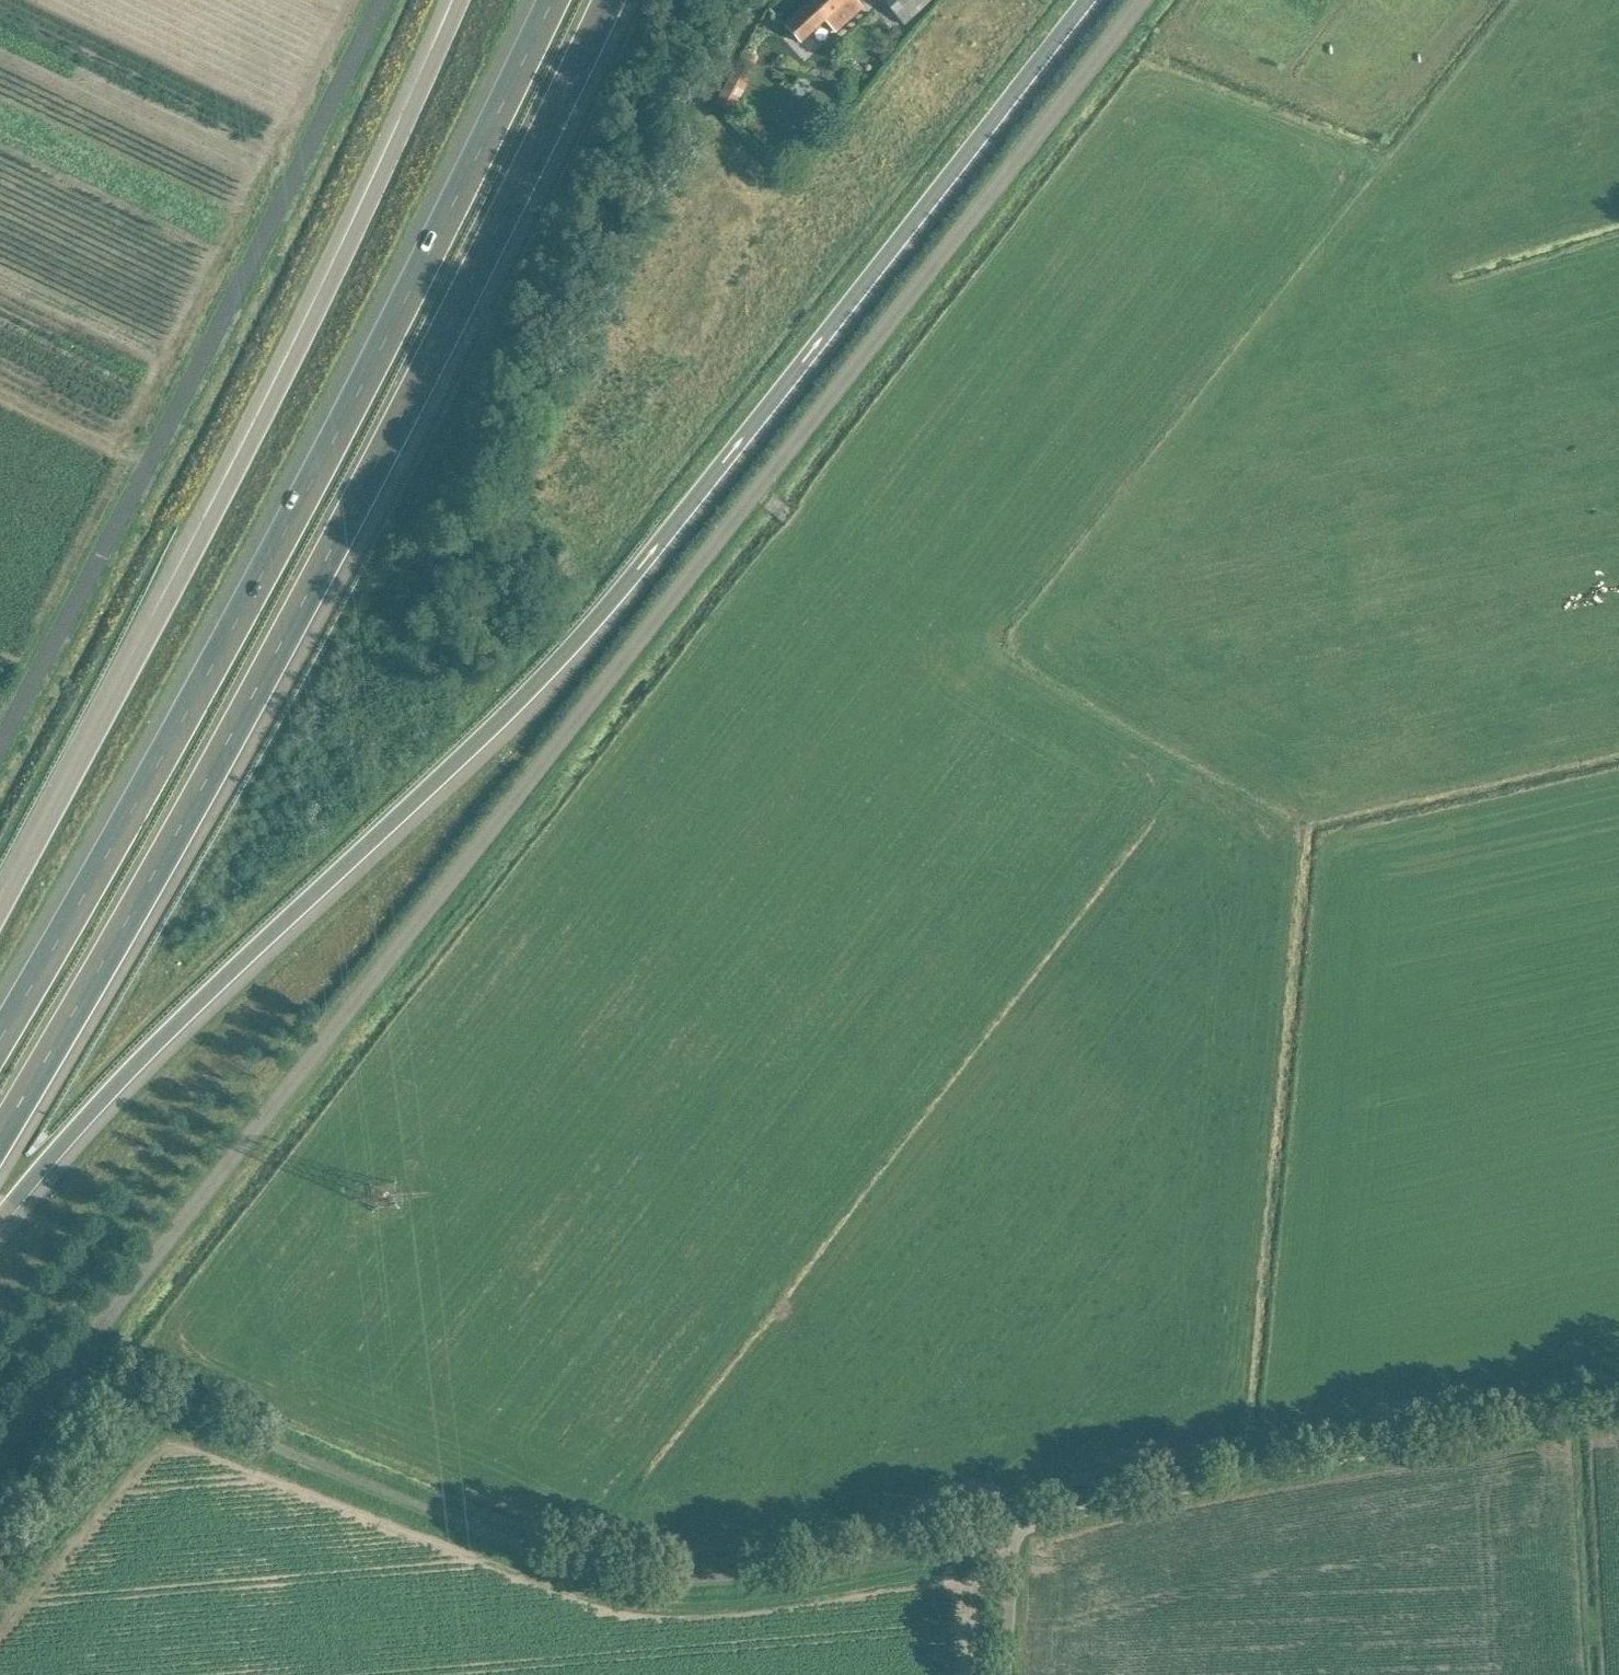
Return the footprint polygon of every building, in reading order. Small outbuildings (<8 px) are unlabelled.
[(784,26),(798,42),(799,43),(824,20),(835,32),(839,29),(862,7),(856,0),(812,0),(784,26)] [(904,26),(932,0),(880,0),(904,26)] [(714,101),(732,111),(749,79),(731,70),(714,101)]
